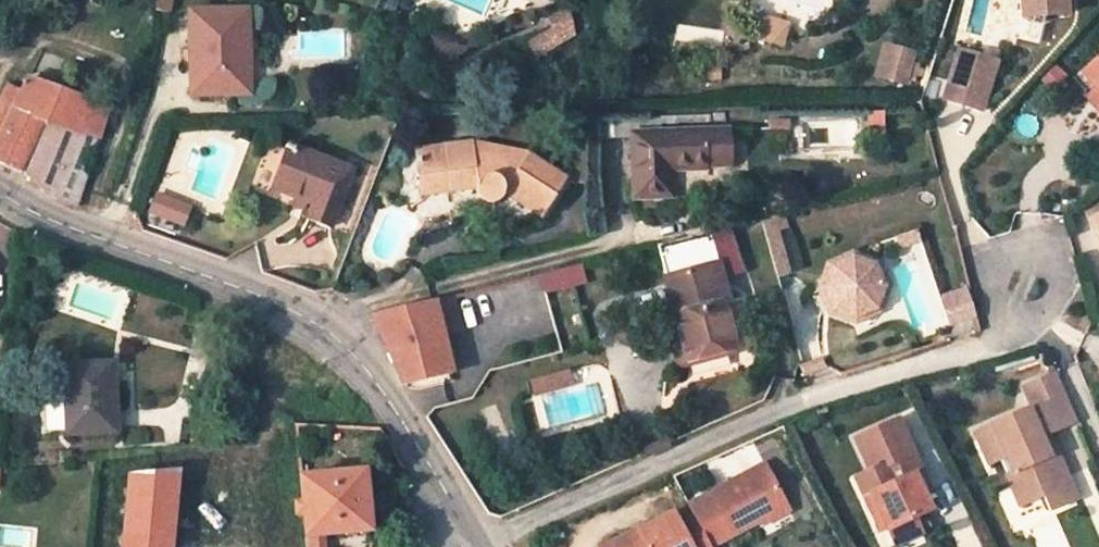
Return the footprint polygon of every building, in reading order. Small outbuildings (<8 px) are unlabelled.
[(170,0),(157,0),(155,9),(168,11),(170,0)] [(1066,0),(1022,0),(1023,18),(1067,16),(1066,0)] [(568,14),(565,5),(546,13),(550,31),(527,45),(534,57),(573,35),(568,14)] [(248,52),(247,10),(190,11),(190,49),(197,49),(198,64),(190,64),(191,94),(243,94),(243,53),(248,52)] [(757,35),(783,44),(789,25),(762,17),(757,35)] [(905,82),(914,54),(892,47),(884,74),(905,82)] [(958,58),(994,70),(996,63),(961,50),(958,58)] [(1081,74),(1095,89),(1096,91),(1098,89),(1098,57),(1081,74)] [(945,100),(980,111),(994,70),(958,58),(945,100)] [(78,207),(109,108),(104,106),(28,77),(22,88),(10,83),(0,103),(0,163),(23,174),(50,196),(78,207)] [(1096,91),(1095,89),(1085,98),(1098,113),(1098,89),(1096,91)] [(790,119),(773,119),(772,128),(790,128),(790,119)] [(729,160),(728,130),(631,134),(633,198),(665,198),(665,170),(671,170),(708,168),(708,162),(729,160)] [(541,218),(566,178),(528,153),(522,162),(475,152),(474,142),(415,149),(422,195),(476,189),(477,192),(478,195),(481,198),(487,202),(491,202),(498,200),(504,195),(541,218)] [(528,153),(474,142),(475,152),(522,162),(528,153)] [(330,227),(352,171),(290,146),(274,188),(313,204),(308,218),(330,227)] [(1091,169),(1098,178),(1098,162),(1091,169)] [(173,198),(157,192),(151,210),(166,216),(173,198)] [(173,198),(166,216),(183,222),(190,205),(173,198)] [(789,273),(774,216),(763,218),(778,275),(789,273)] [(674,241),(657,245),(675,313),(680,334),(687,360),(733,348),(722,301),(728,299),(710,232),(674,241)] [(882,287),(873,267),(853,259),(831,267),(825,286),(835,308),(854,316),(874,306),(882,287)] [(585,282),(581,264),(569,267),(574,284),(585,282)] [(551,271),(555,289),(574,284),(569,267),(551,271)] [(405,385),(454,372),(440,315),(455,312),(451,296),(372,316),(405,385)] [(933,321),(912,328),(917,343),(937,336),(933,321)] [(680,334),(670,336),(676,364),(687,360),(680,334)] [(110,365),(63,367),(66,435),(114,432),(110,365)] [(568,371),(545,377),(549,390),(572,383),(568,371)] [(1076,420),(1056,372),(1024,386),(1033,406),(993,425),(993,426),(976,434),(990,466),(1001,461),(1006,458),(1013,473),(1007,476),(1020,507),(1043,496),(1050,512),(1068,503),(1059,480),(1067,477),(1054,447),(1047,450),(1041,437),(1048,433),(1076,420)] [(545,377),(535,380),(538,393),(549,390),(545,377)] [(931,510),(914,473),(911,475),(903,457),(915,452),(899,418),(856,437),(869,464),(887,455),(889,461),(854,477),(863,497),(872,492),(889,529),(911,519),(931,510)] [(1048,433),(1041,437),(1047,450),(1054,447),(1048,433)] [(1006,458),(1001,461),(1007,476),(1013,473),(1006,458)] [(763,464),(689,504),(695,514),(711,546),(786,507),(763,464)] [(298,478),(301,500),(302,519),(305,546),(330,546),(371,543),(363,472),(298,478)] [(1067,477),(1059,480),(1068,503),(1076,499),(1067,477)] [(880,534),(889,529),(872,492),(863,497),(880,534)] [(301,500),(293,501),(295,519),(302,519),(301,500)] [(711,546),(695,514),(678,523),(673,513),(633,535),(632,534),(609,546),(712,546),(711,546)] [(889,529),(895,540),(916,531),(911,519),(889,529)]
